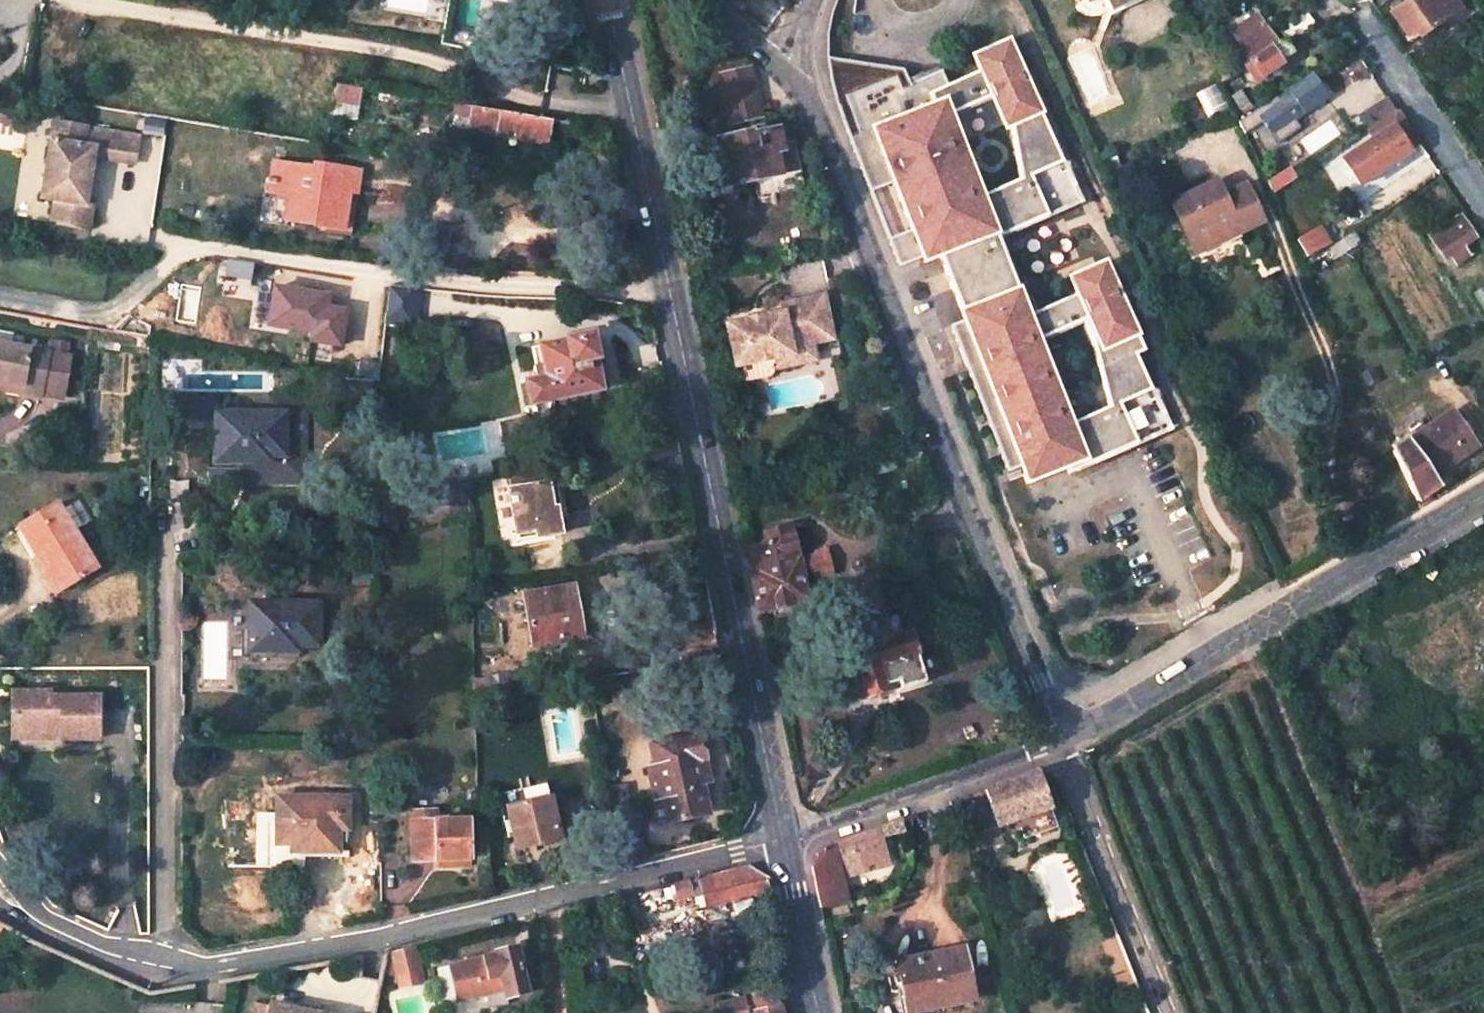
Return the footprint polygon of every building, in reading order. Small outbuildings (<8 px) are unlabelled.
[(494,2),(534,9),(536,0),(495,0),(494,2)] [(1111,10),(1133,0),(1106,0),(1111,10)] [(1413,41),(1451,16),(1459,11),(1451,0),(1411,0),(1402,6),(1400,2),(1393,7),(1395,11),(1393,12),(1413,41)] [(1276,47),(1255,19),(1233,34),(1237,40),(1229,46),(1256,83),(1286,62),(1283,58),(1296,49),(1289,39),(1276,47)] [(900,118),(884,83),(835,107),(844,131),(868,192),(892,183),(910,229),(887,238),(897,266),(935,252),(963,320),(949,326),(1006,472),(1019,467),(1026,483),(1065,468),(1067,474),(1168,429),(1133,350),(1142,346),(1103,259),(1069,274),(1075,289),(1025,311),(992,235),(1076,197),(1005,37),(970,54),(977,68),(946,83),(938,68),(907,83),(918,108),(900,118)] [(749,73),(720,79),(729,125),(759,119),(749,73)] [(1292,96),(1276,107),(1272,101),(1236,125),(1241,134),(1260,120),(1271,135),(1320,101),(1311,89),(1306,82),(1290,93),(1292,96)] [(333,101),(357,104),(359,89),(335,85),(333,101)] [(1311,89),(1320,101),(1325,98),(1316,85),(1311,89)] [(1389,98),(1367,112),(1375,123),(1396,109),(1389,98)] [(550,122),(455,106),(453,117),(471,120),(470,132),(547,145),(550,122)] [(1419,143),(1397,111),(1369,130),(1375,139),(1343,161),(1359,185),(1409,153),(1408,150),(1419,143)] [(138,134),(53,121),(42,195),(74,200),(72,211),(91,213),(92,203),(86,202),(93,154),(134,160),(138,134)] [(1333,121),(1301,137),(1308,152),(1340,136),(1333,121)] [(757,177),(796,168),(790,146),(780,148),(776,132),(748,137),(748,134),(720,141),(729,185),(757,179),(757,177)] [(342,168),(314,164),(314,168),(273,162),(270,178),(266,177),(265,182),(270,183),(268,196),(294,200),(293,208),(288,207),(286,220),(324,226),(343,229),(349,190),(339,189),(342,168)] [(351,236),(361,170),(342,168),(339,189),(349,190),(343,229),(324,226),(323,231),(351,236)] [(1215,182),(1170,203),(1188,245),(1232,225),(1237,234),(1259,224),(1243,187),(1222,196),(1215,182)] [(91,213),(72,211),(71,221),(89,224),(91,213)] [(1461,216),(1435,234),(1456,266),(1469,257),(1463,247),(1475,238),(1461,216)] [(1345,239),(1350,249),(1361,243),(1355,232),(1345,239)] [(1350,249),(1345,239),(1335,245),(1341,256),(1350,249)] [(332,307),(333,293),(273,285),(266,335),(346,346),(351,309),(332,307)] [(419,290),(390,286),(385,324),(414,328),(419,290)] [(784,313),(727,325),(736,367),(776,359),(791,356),(789,349),(814,343),(834,339),(824,295),(782,305),(784,313)] [(529,409),(600,393),(591,338),(531,351),(537,384),(525,387),(529,409)] [(791,356),(776,359),(779,369),(795,365),(817,361),(814,343),(789,349),(791,356)] [(16,385),(15,394),(35,397),(36,395),(58,399),(65,357),(43,353),(0,345),(0,382),(16,385)] [(15,394),(16,385),(0,382),(0,391),(15,394)] [(279,413),(211,412),(210,445),(204,445),(204,467),(236,467),(237,462),(251,462),(251,482),(300,482),(300,413),(279,413)] [(1437,474),(1477,448),(1453,414),(1392,454),(1415,504),(1445,485),(1437,474)] [(204,481),(251,482),(251,462),(237,462),(236,467),(204,467),(204,481)] [(553,513),(549,490),(548,486),(508,494),(516,538),(537,535),(539,541),(561,536),(557,513),(553,513)] [(549,490),(553,513),(557,513),(560,512),(556,489),(549,490)] [(17,529),(43,571),(48,568),(50,571),(62,589),(93,569),(52,506),(17,529)] [(811,601),(804,572),(822,568),(825,575),(836,572),(829,551),(802,558),(797,541),(792,542),(786,539),(774,541),(771,547),(752,551),(758,572),(753,574),(761,612),(811,601)] [(38,574),(52,596),(62,589),(50,571),(48,568),(43,571),(38,574)] [(574,592),(528,599),(536,644),(581,637),(574,592)] [(314,602),(245,600),(244,630),(238,630),(238,656),(267,657),(267,649),(292,649),(292,642),(314,643),(314,602)] [(898,617),(869,626),(874,644),(852,651),(866,695),(902,683),(904,688),(928,681),(919,651),(898,658),(892,638),(904,634),(898,617)] [(292,649),(267,649),(267,657),(291,657),(292,649)] [(96,697),(47,697),(47,692),(10,692),(10,731),(59,731),(59,739),(96,740),(96,697)] [(9,740),(59,739),(59,731),(10,731),(9,740)] [(701,785),(696,761),(704,760),(699,736),(651,745),(654,767),(648,768),(656,811),(664,809),(667,823),(706,815),(701,785)] [(696,761),(701,785),(708,783),(704,760),(696,761)] [(998,830),(1051,811),(1039,776),(985,794),(998,830)] [(289,856),(315,856),(315,851),(334,851),(335,817),(346,817),(346,798),(276,798),(276,846),(288,846),(289,856)] [(549,799),(507,809),(516,851),(559,841),(549,799)] [(469,821),(435,822),(435,812),(415,812),(417,863),(437,862),(470,861),(469,821)] [(846,905),(835,858),(858,849),(866,872),(889,864),(877,832),(855,840),(823,851),(810,871),(819,910),(846,905)] [(705,907),(756,895),(769,892),(766,881),(747,869),(698,880),(705,907)] [(689,883),(674,886),(677,900),(691,895),(689,883)] [(422,983),(413,948),(391,953),(401,989),(422,983)] [(458,1005),(502,994),(503,1000),(526,994),(515,951),(494,955),(495,957),(448,969),(458,1005)] [(973,1003),(964,951),(897,964),(908,1012),(921,1012),(973,1003)] [(458,1005),(448,969),(437,972),(448,1012),(473,1012),(505,1005),(503,1000),(502,994),(458,1005)] [(779,997),(747,1005),(748,1012),(783,1012),(779,997)]
